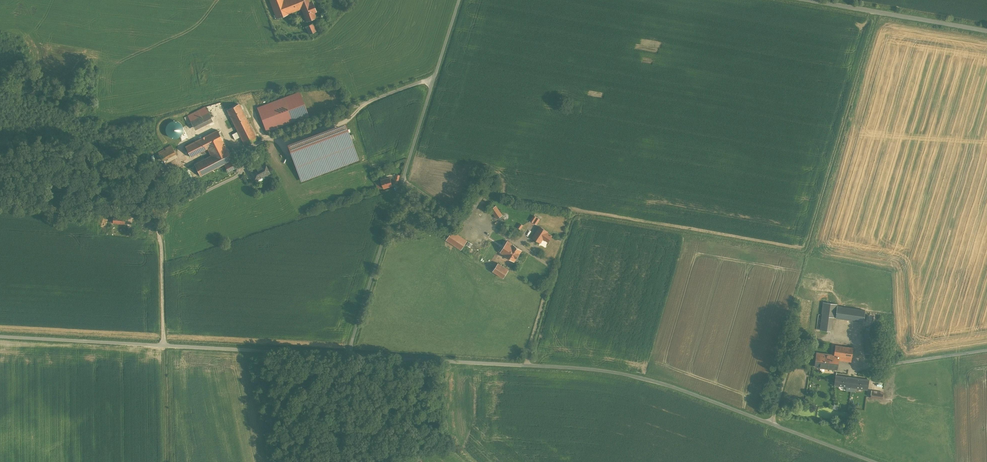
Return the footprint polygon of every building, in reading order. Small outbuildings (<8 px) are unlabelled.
[(277,19),(301,9),(306,21),(316,17),(315,13),(317,12),(312,0),(311,0),(310,0),(269,0),(277,19)] [(312,22),(305,26),(308,33),(316,30),(312,22)] [(267,131),(308,115),(299,92),(258,107),(267,131)] [(240,103),(227,110),(245,145),(258,138),(240,103)] [(205,106),(187,115),(194,130),(213,121),(205,106)] [(344,123),(288,143),(294,161),(302,181),(358,160),(344,123)] [(207,149),(211,155),(226,148),(217,130),(185,146),(191,157),(207,149)] [(171,145),(158,152),(162,161),(176,154),(171,145)] [(226,148),(211,155),(194,164),(200,176),(232,159),(226,148)] [(266,161),(250,169),(256,180),(271,172),(266,161)] [(161,174),(155,163),(148,166),(149,167),(154,178),(161,174)] [(154,178),(149,167),(144,169),(150,180),(154,178)] [(390,176),(381,178),(384,187),(393,185),(390,176)] [(498,204),(492,208),(499,218),(505,214),(498,204)] [(541,215),(535,211),(532,216),(538,220),(541,215)] [(126,217),(112,215),(111,222),(125,224),(126,217)] [(549,230),(540,224),(532,236),(541,242),(543,238),(549,241),(553,235),(548,231),(549,230)] [(469,239),(454,229),(447,239),(462,248),(469,239)] [(522,250),(507,240),(499,251),(514,261),(522,250)] [(509,268),(499,262),(493,270),(503,277),(509,268)] [(830,277),(827,276),(824,276),(823,276),(821,278),(819,280),(819,283),(819,284),(820,287),(822,289),(825,290),(827,290),(828,290),(831,288),(832,286),(833,282),(831,279),(830,277)] [(866,309),(823,302),(819,329),(830,331),(832,317),(864,322),(866,309)] [(876,328),(865,328),(865,353),(877,353),(876,328)] [(835,345),(834,355),(839,356),(839,360),(851,362),(853,347),(835,345)] [(839,360),(839,356),(834,355),(816,353),(815,366),(837,369),(839,360)] [(859,379),(836,376),(835,385),(857,388),(859,379)] [(869,380),(859,379),(857,388),(867,389),(869,380)] [(883,391),(872,389),(871,396),(882,398),(883,391)]
